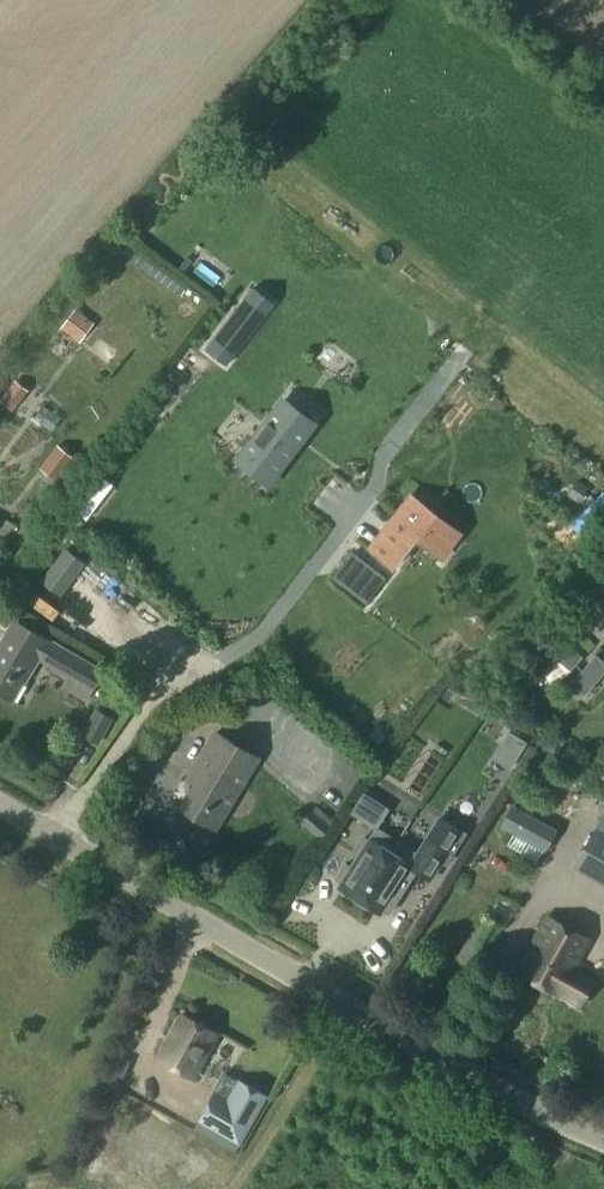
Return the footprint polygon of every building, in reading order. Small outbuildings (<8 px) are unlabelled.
[(225,365),(273,303),(253,288),(205,350),(225,365)] [(60,328),(78,342),(93,323),(75,309),(60,328)] [(0,401),(0,404),(11,413),(29,392),(16,381),(0,401)] [(280,407),(242,456),(270,478),(308,429),(280,407)] [(67,439),(74,424),(50,413),(43,429),(67,439)] [(58,447),(39,470),(57,484),(76,460),(58,447)] [(110,487),(95,476),(73,505),(87,516),(110,487)] [(566,518),(574,506),(555,494),(547,506),(566,518)] [(411,499),(373,548),(395,566),(415,540),(437,558),(456,534),(411,499)] [(67,547),(42,580),(61,594),(86,561),(67,547)] [(0,642),(0,694),(12,701),(36,661),(74,684),(71,690),(88,700),(104,672),(105,671),(89,662),(48,640),(13,620),(0,642)] [(570,672),(582,659),(569,647),(557,660),(570,672)] [(571,686),(585,697),(603,675),(603,663),(596,656),(571,686)] [(97,709),(82,733),(99,744),(114,720),(97,709)] [(216,732),(173,803),(216,829),(259,758),(216,732)] [(522,771),(539,747),(522,734),(504,759),(522,771)] [(367,798),(355,817),(365,823),(377,805),(367,798)] [(316,807),(300,825),(321,841),(335,823),(316,807)] [(557,835),(512,810),(502,830),(514,837),(544,853),(546,855),(557,835)] [(396,844),(359,900),(380,914),(383,910),(389,914),(398,900),(392,896),(401,881),(407,885),(415,872),(428,881),(446,853),(450,856),(463,836),(439,820),(416,856),(396,844)] [(344,866),(334,881),(339,885),(338,887),(359,900),(396,844),(375,830),(364,847),(358,843),(349,857),(355,861),(349,869),(344,866)] [(576,868),(603,884),(603,837),(597,833),(576,868)] [(548,917),(517,971),(580,1005),(593,980),(574,969),(590,940),(548,917)] [(181,1014),(158,1057),(195,1077),(218,1034),(181,1014)] [(216,1092),(201,1122),(242,1143),(268,1094),(239,1079),(228,1099),(216,1092)]
